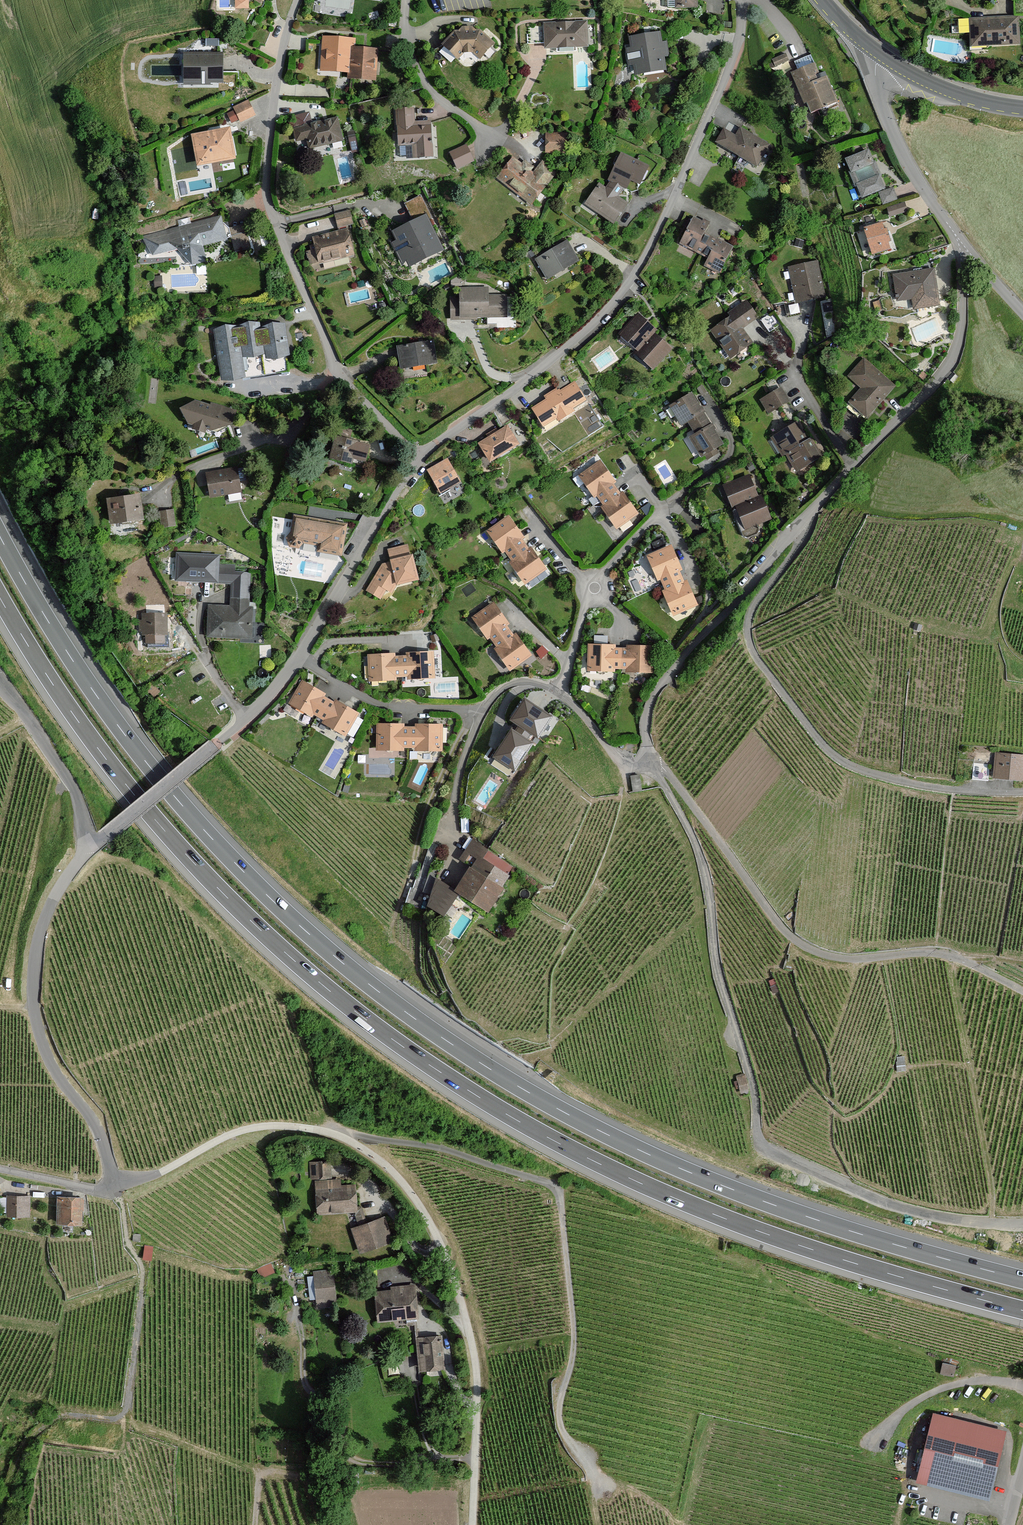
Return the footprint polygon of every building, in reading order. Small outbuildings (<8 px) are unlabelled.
[(1016,17),(966,17),(967,46),(1017,45),(1016,17)] [(554,23),(554,25),(544,25),(545,48),(585,46),(584,23),(574,24),(574,22),(567,22),(567,24),(561,24),(561,22),(554,23)] [(491,44),(478,31),(472,32),(470,30),(462,30),(460,33),(454,33),(442,45),(456,58),(463,51),(471,51),(474,48),(481,55),(491,44)] [(657,45),(656,37),(631,40),(633,50),(627,51),(629,63),(635,62),(636,71),(662,68),(660,55),(666,54),(664,44),(657,45)] [(352,50),(353,41),(322,39),(321,54),(326,54),(325,69),(351,70),(352,50)] [(370,78),(372,51),(352,50),(351,70),(350,77),(370,78)] [(788,62),(785,55),(770,61),(772,64),(767,65),(769,69),(788,62)] [(819,78),(809,55),(793,62),(797,71),(789,74),(794,85),(798,83),(810,113),(825,107),(826,110),(832,108),(831,105),(836,103),(825,76),(819,78)] [(218,56),(186,57),(186,79),(197,79),(197,83),(206,83),(206,79),(218,79),(218,56)] [(247,102),(234,108),(240,122),(253,116),(247,102)] [(431,156),(428,122),(416,123),(415,109),(396,111),(399,144),(416,143),(417,157),(431,156)] [(340,140),(335,119),(304,127),(304,128),(294,130),(297,140),(306,137),(309,148),(340,140)] [(767,145),(740,129),(735,137),(730,134),(723,146),(755,165),(767,145)] [(206,136),(195,138),(199,163),(210,161),(209,156),(220,154),(221,159),(231,157),(226,133),(212,135),(212,137),(206,138),(206,136)] [(563,135),(547,135),(546,151),(563,151),(563,135)] [(471,159),(465,146),(452,152),(455,160),(453,161),(456,167),(471,159)] [(872,164),(866,151),(845,160),(850,172),(853,171),(859,184),(856,185),(861,197),(883,188),(877,175),(880,174),(875,162),(872,164)] [(520,167),(511,160),(498,178),(530,203),(553,173),(541,164),(532,175),(527,171),(530,168),(523,162),(520,167)] [(625,205),(597,186),(587,201),(596,207),(594,209),(613,222),(625,205)] [(895,200),(892,189),(878,193),(882,204),(895,200)] [(419,197),(405,204),(415,224),(424,219),(429,217),(419,197)] [(905,211),(903,204),(887,209),(889,217),(905,211)] [(350,211),(335,215),(339,228),(354,224),(350,211)] [(219,216),(146,236),(149,245),(152,245),(154,253),(151,254),(152,255),(163,252),(162,250),(177,246),(177,248),(181,247),(182,250),(201,245),(201,244),(219,239),(218,234),(221,233),(219,223),(221,222),(219,216)] [(706,226),(692,218),(680,242),(701,254),(709,238),(702,234),(706,226)] [(438,248),(424,219),(415,224),(395,234),(399,242),(394,245),(398,254),(403,252),(409,263),(438,248)] [(882,230),(880,224),(863,229),(871,254),(887,249),(885,242),(890,241),(886,229),(882,230)] [(346,231),(314,239),(316,250),(305,252),(307,258),(308,257),(310,264),(351,255),(346,231)] [(245,233),(230,237),(234,253),(250,248),(245,233)] [(716,242),(709,238),(701,254),(708,257),(705,265),(718,272),(731,248),(717,240),(716,242)] [(805,241),(796,238),(794,245),(803,247),(805,241)] [(577,261),(566,242),(534,260),(544,276),(566,264),(567,267),(577,261)] [(814,262),(791,267),(798,301),(822,296),(814,262)] [(912,273),(892,276),(895,295),(893,295),(894,298),(912,295),(913,298),(914,298),(916,308),(937,305),(932,270),(918,272),(918,270),(912,270),(912,273)] [(452,286),(462,286),(461,277),(451,278),(452,286)] [(505,316),(504,296),(486,297),(486,289),(460,290),(460,300),(450,300),(451,319),(452,319),(452,317),(486,316),(486,312),(504,312),(504,316),(505,316)] [(754,317),(744,303),(728,315),(730,318),(712,331),(730,356),(749,343),(738,328),(754,317)] [(759,320),(768,332),(779,324),(771,312),(759,320)] [(653,329),(636,315),(621,333),(637,346),(634,350),(652,365),(667,347),(649,333),(653,329)] [(256,327),(215,333),(222,374),(240,371),(237,346),(243,345),(245,354),(260,352),(259,346),(265,345),(267,356),(285,353),(281,327),(256,331),(256,327)] [(434,364),(431,341),(397,346),(400,366),(424,362),(424,365),(434,364)] [(891,387),(863,362),(850,377),(864,389),(846,408),(856,417),(860,412),(865,415),(891,387)] [(558,389),(544,398),(546,402),(534,410),(543,423),(555,416),(558,421),(572,412),(569,407),(581,400),(572,386),(560,393),(558,389)] [(787,400),(778,388),(765,397),(773,410),(787,400)] [(691,427),(704,419),(689,394),(671,405),(683,423),(687,421),(691,427)] [(224,423),(222,418),(218,417),(220,413),(214,412),(210,414),(209,414),(211,407),(194,402),(180,409),(187,423),(210,430),(224,423)] [(720,445),(704,419),(691,427),(695,434),(691,437),(702,456),(720,445)] [(805,441),(795,425),(773,438),(783,454),(786,452),(805,441)] [(489,460),(499,454),(502,455),(505,453),(506,450),(515,444),(505,428),(497,433),(495,430),(486,435),(489,439),(479,444),(489,460)] [(347,438),(338,435),(337,439),(335,438),(331,458),(363,465),(367,446),(346,441),(347,438)] [(805,441),(786,452),(796,469),(818,456),(808,439),(805,441)] [(587,489),(589,488),(593,495),(596,492),(601,499),(614,490),(609,483),(612,481),(599,463),(581,476),(585,482),(583,483),(583,485),(583,487),(585,489),(587,489)] [(440,464),(428,471),(439,489),(446,485),(447,487),(457,481),(447,464),(441,467),(440,464)] [(235,469),(206,474),(209,495),(238,491),(235,469)] [(91,470),(78,473),(80,481),(93,478),(91,470)] [(725,486),(734,506),(756,497),(747,477),(725,486)] [(603,507),(607,513),(605,515),(605,517),(606,519),(607,521),(609,521),(612,520),(616,526),(634,513),(621,494),(618,496),(614,490),(601,499),(606,506),(603,507)] [(137,497),(107,501),(111,522),(140,518),(137,497)] [(756,533),(757,530),(754,523),(769,517),(761,498),(757,499),(756,497),(734,506),(736,511),(733,512),(742,536),(746,537),(756,533)] [(171,510),(158,512),(160,527),(174,525),(171,510)] [(296,547),(300,541),(319,544),(318,551),(339,554),(343,525),(293,518),(291,531),(287,538),(288,544),(296,547)] [(495,545),(497,544),(502,550),(505,548),(509,554),(522,545),(517,539),(520,537),(507,519),(489,532),(493,538),(492,539),(491,541),(492,543),(493,544),(495,545)] [(511,563),(515,569),(514,570),(513,573),(514,575),(516,576),(518,576),(520,576),(525,581),(543,568),(529,550),(527,552),(522,545),(509,554),(514,561),(511,563)] [(391,564),(382,566),(368,591),(378,597),(384,588),(386,589),(392,580),(396,582),(396,583),(416,579),(411,556),(407,557),(405,547),(388,550),(391,564)] [(652,571),(654,571),(657,578),(661,576),(664,583),(678,577),(675,570),(678,569),(669,548),(649,557),(651,564),(650,565),(649,567),(649,569),(650,570),(652,571)] [(217,557),(177,555),(176,580),(231,582),(231,590),(247,590),(248,574),(232,574),(233,567),(217,566),(217,557)] [(664,593),(667,599),(665,600),(664,602),(664,604),(666,606),(668,607),(670,607),(673,613),(693,604),(684,583),(681,585),(678,577),(664,583),(667,591),(664,593)] [(246,609),(247,590),(231,590),(231,599),(235,600),(234,612),(222,612),(222,607),(208,607),(207,635),(240,636),(241,626),(250,626),(250,609),(246,609)] [(480,631),(482,631),(486,637),(489,635),(493,641),(506,632),(502,625),(505,623),(492,605),(473,618),(477,624),(476,625),(475,627),(476,629),(478,631),(480,631)] [(160,606),(145,606),(145,615),(160,615),(160,606)] [(145,615),(143,615),(143,621),(139,621),(139,629),(143,629),(143,634),(165,634),(165,615),(160,615),(145,615)] [(496,650),(500,655),(498,657),(498,659),(498,661),(500,663),(502,663),(504,662),(509,668),(527,655),(514,637),(511,638),(506,632),(493,641),(498,648),(496,650)] [(603,672),(604,670),(611,670),(612,666),(619,666),(619,651),(612,651),(612,647),(589,646),(589,669),(596,669),(596,671),(598,673),(600,673),(602,673),(603,672)] [(628,670),(634,670),(635,672),(636,674),(639,675),(641,674),(642,673),(643,670),(650,671),(651,648),(628,648),(628,651),(619,651),(619,666),(628,667),(628,670)] [(409,677),(415,677),(416,679),(418,681),(420,681),(422,680),(423,679),(424,677),(431,676),(430,654),(407,655),(407,658),(399,658),(400,674),(408,674),(409,677)] [(384,680),(385,678),(392,678),(392,675),(400,674),(399,658),(391,659),(391,655),(369,656),(370,679),(377,678),(377,680),(379,682),(381,682),(383,682),(384,680)] [(302,712),(303,710),(310,714),(312,711),(318,715),(326,701),(319,697),(321,694),(302,683),(290,703),(297,706),(296,708),(296,710),(298,712),(300,712),(302,712)] [(151,684),(146,689),(153,696),(158,691),(151,684)] [(553,716),(524,698),(510,720),(538,738),(553,716)] [(324,722),(330,725),(329,728),(330,730),(331,731),(333,732),(336,731),(337,730),(343,733),(355,714),(335,703),(333,705),(326,701),(318,715),(326,719),(324,722)] [(392,751),(393,749),(400,749),(400,745),(408,745),(408,729),(400,729),(400,726),(378,726),(378,748),(385,748),(385,750),(387,752),(389,753),(391,752),(392,751)] [(416,749),(423,749),(424,751),(425,752),(428,753),(430,752),(431,751),(432,749),(439,749),(439,726),(416,726),(416,729),(408,729),(408,745),(416,745),(416,749)] [(534,743),(511,729),(493,757),(515,771),(534,743)] [(993,753),(991,779),(1022,781),(1022,770),(1022,755),(993,753)] [(640,775),(630,777),(632,791),(642,790),(640,775)] [(351,786),(345,784),(342,792),(348,794),(351,786)] [(473,842),(461,860),(473,868),(459,889),(485,906),(511,867),(473,842)] [(432,893),(435,880),(438,870),(429,868),(423,890),(432,893)] [(458,894),(435,880),(432,893),(427,906),(443,916),(458,894)] [(746,1073),(738,1075),(741,1092),(750,1091),(746,1073)] [(329,1162),(310,1162),(310,1178),(329,1178),(329,1162)] [(316,1213),(356,1211),(354,1185),(340,1185),(339,1179),(314,1181),(316,1213)] [(6,1196),(6,1198),(0,1198),(0,1211),(7,1211),(7,1217),(31,1217),(30,1195),(6,1196)] [(85,1197),(59,1196),(58,1224),(84,1225),(85,1197)] [(385,1213),(349,1224),(356,1249),(393,1237),(385,1213)] [(154,1247),(146,1246),(144,1259),(152,1260),(154,1247)] [(261,1278),(276,1273),(273,1265),(258,1270),(261,1278)] [(337,1305),(332,1269),(313,1271),(314,1277),(307,1277),(309,1298),(314,1298),(315,1307),(337,1305)] [(415,1278),(373,1281),(376,1316),(418,1313),(415,1278)] [(440,1334),(415,1336),(418,1369),(442,1367),(440,1334)] [(944,1360),(942,1372),(956,1375),(958,1363),(944,1360)] [(920,1473),(991,1489),(1004,1433),(933,1417),(920,1473)]
